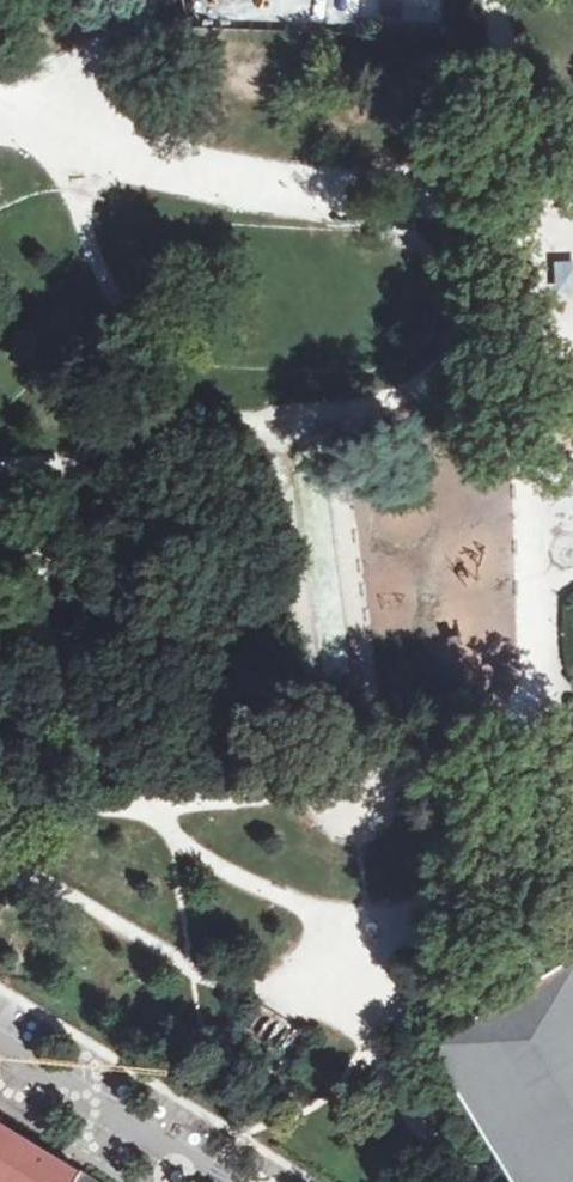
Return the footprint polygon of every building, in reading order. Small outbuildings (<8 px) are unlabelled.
[(550,261),(552,295),(572,294),(572,267),(572,260),(550,261)] [(430,1044),(455,1085),(443,1093),(442,1092),(441,1093),(463,1129),(464,1128),(464,1127),(476,1120),(514,1181),(572,1181),(572,957),(430,1044)] [(80,1171),(20,1134),(0,1122),(0,1181),(99,1181),(80,1171)]
